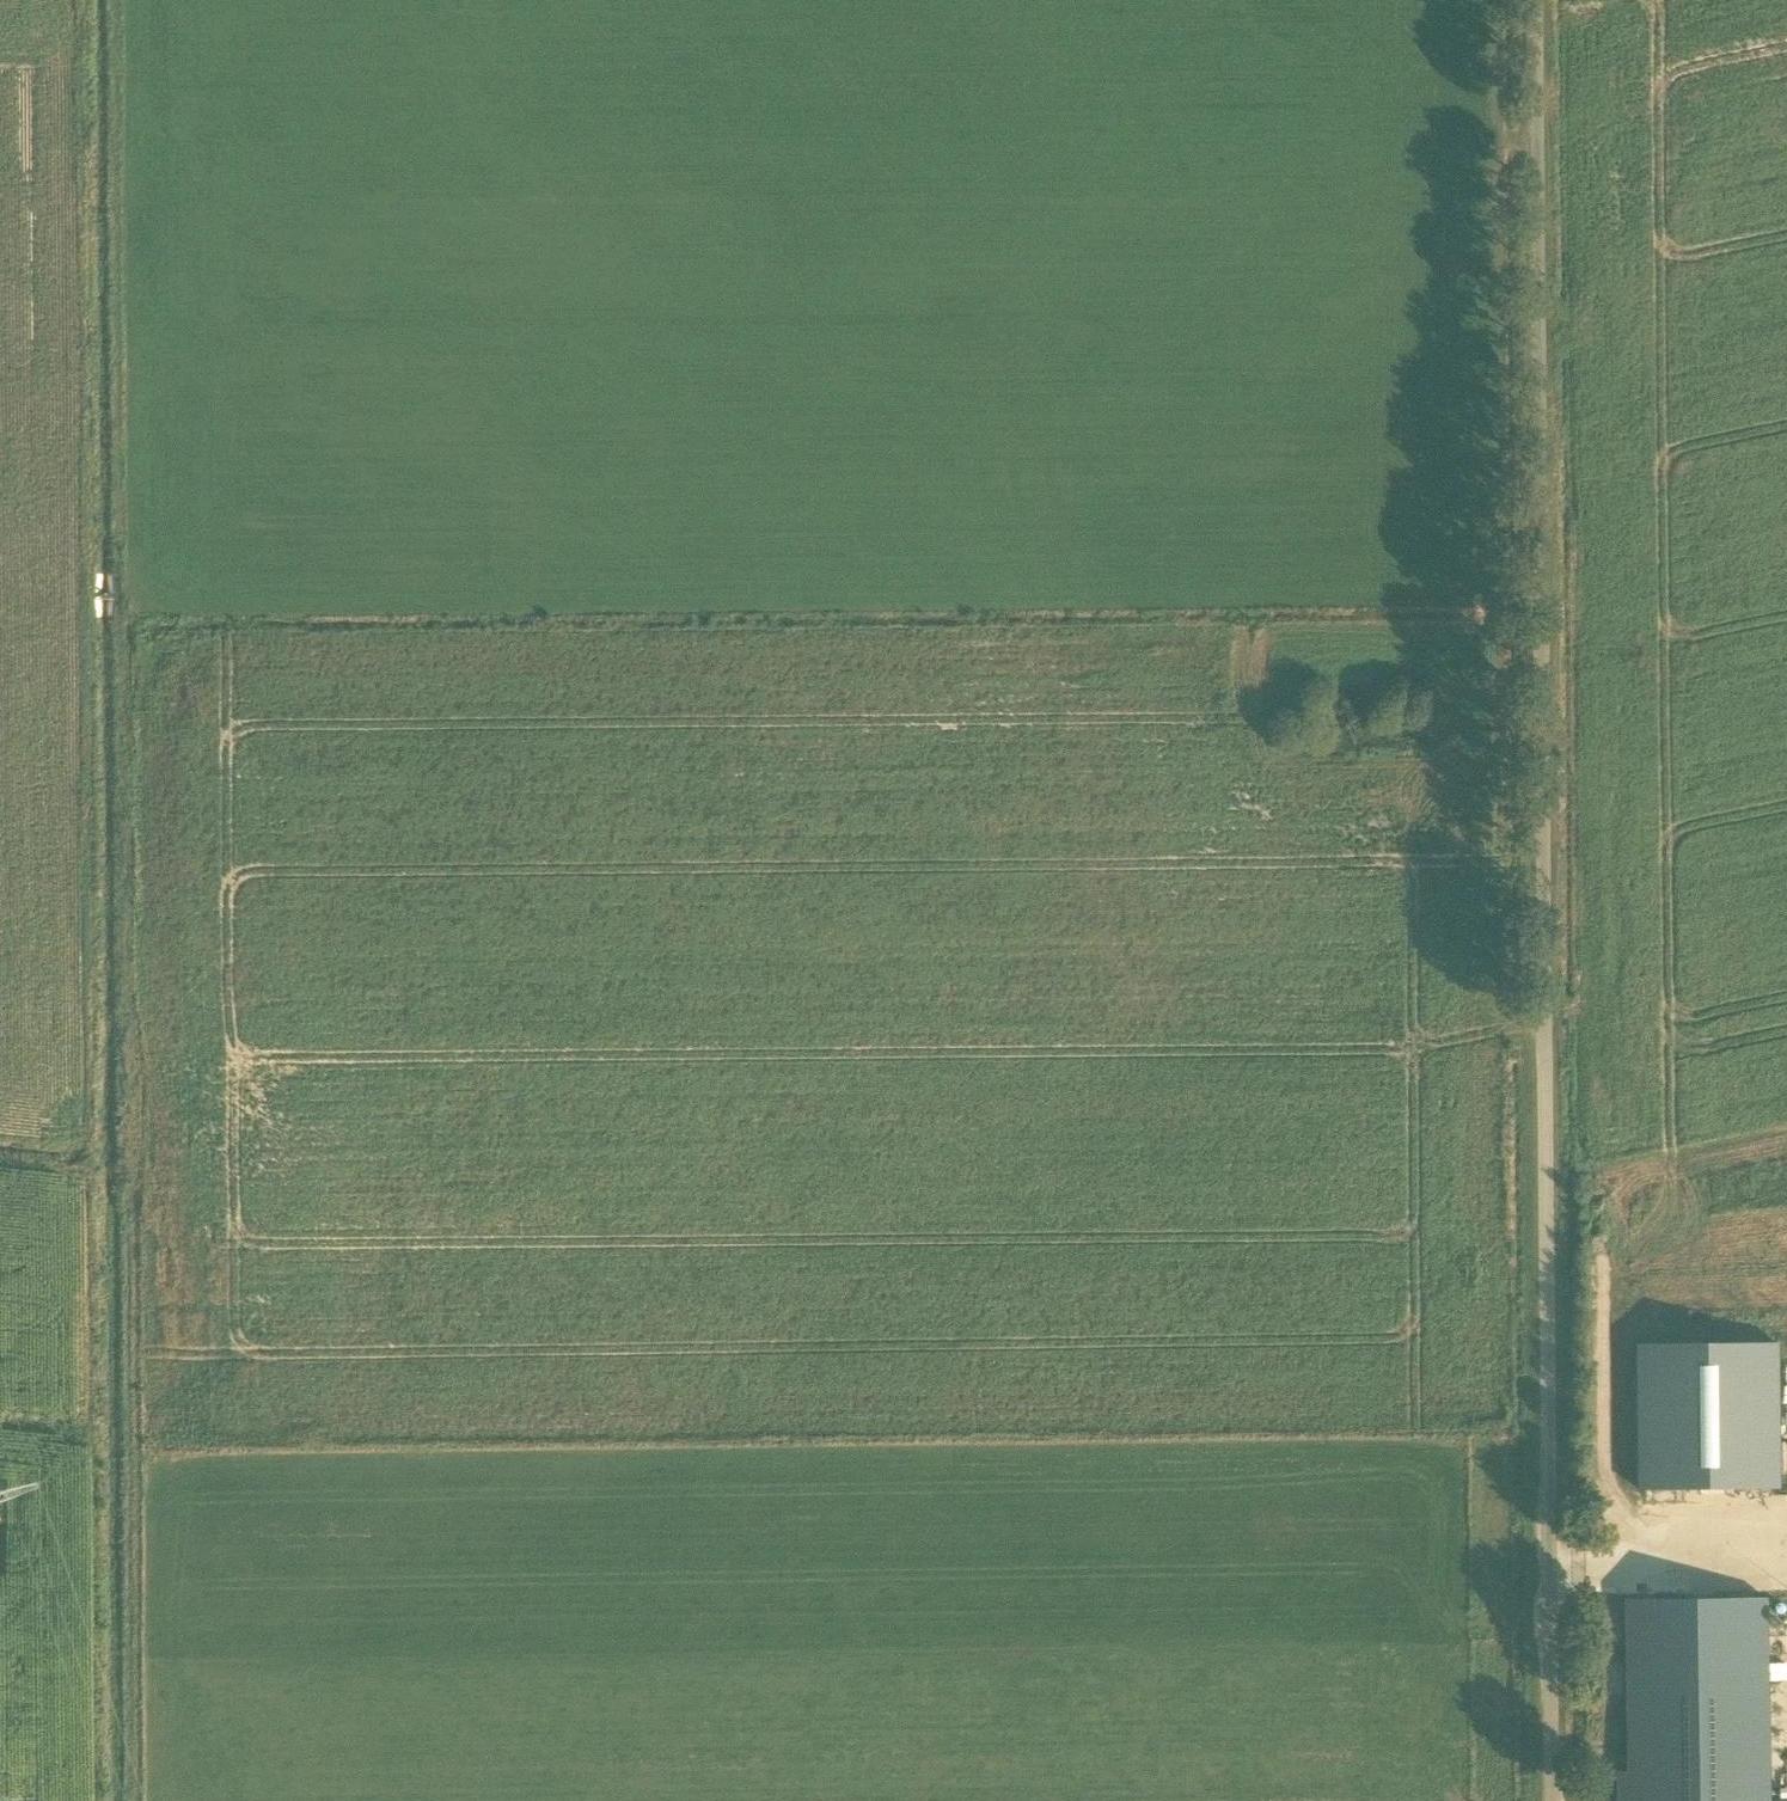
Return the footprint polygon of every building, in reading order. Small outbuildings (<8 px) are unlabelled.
[(1775,1441),(1774,1343),(1638,1344),(1640,1489),(1786,1488),(1786,1441),(1775,1441)] [(1764,1597),(1627,1599),(1630,1771),(1619,1771),(1619,1800),(1767,1800),(1764,1597)]
